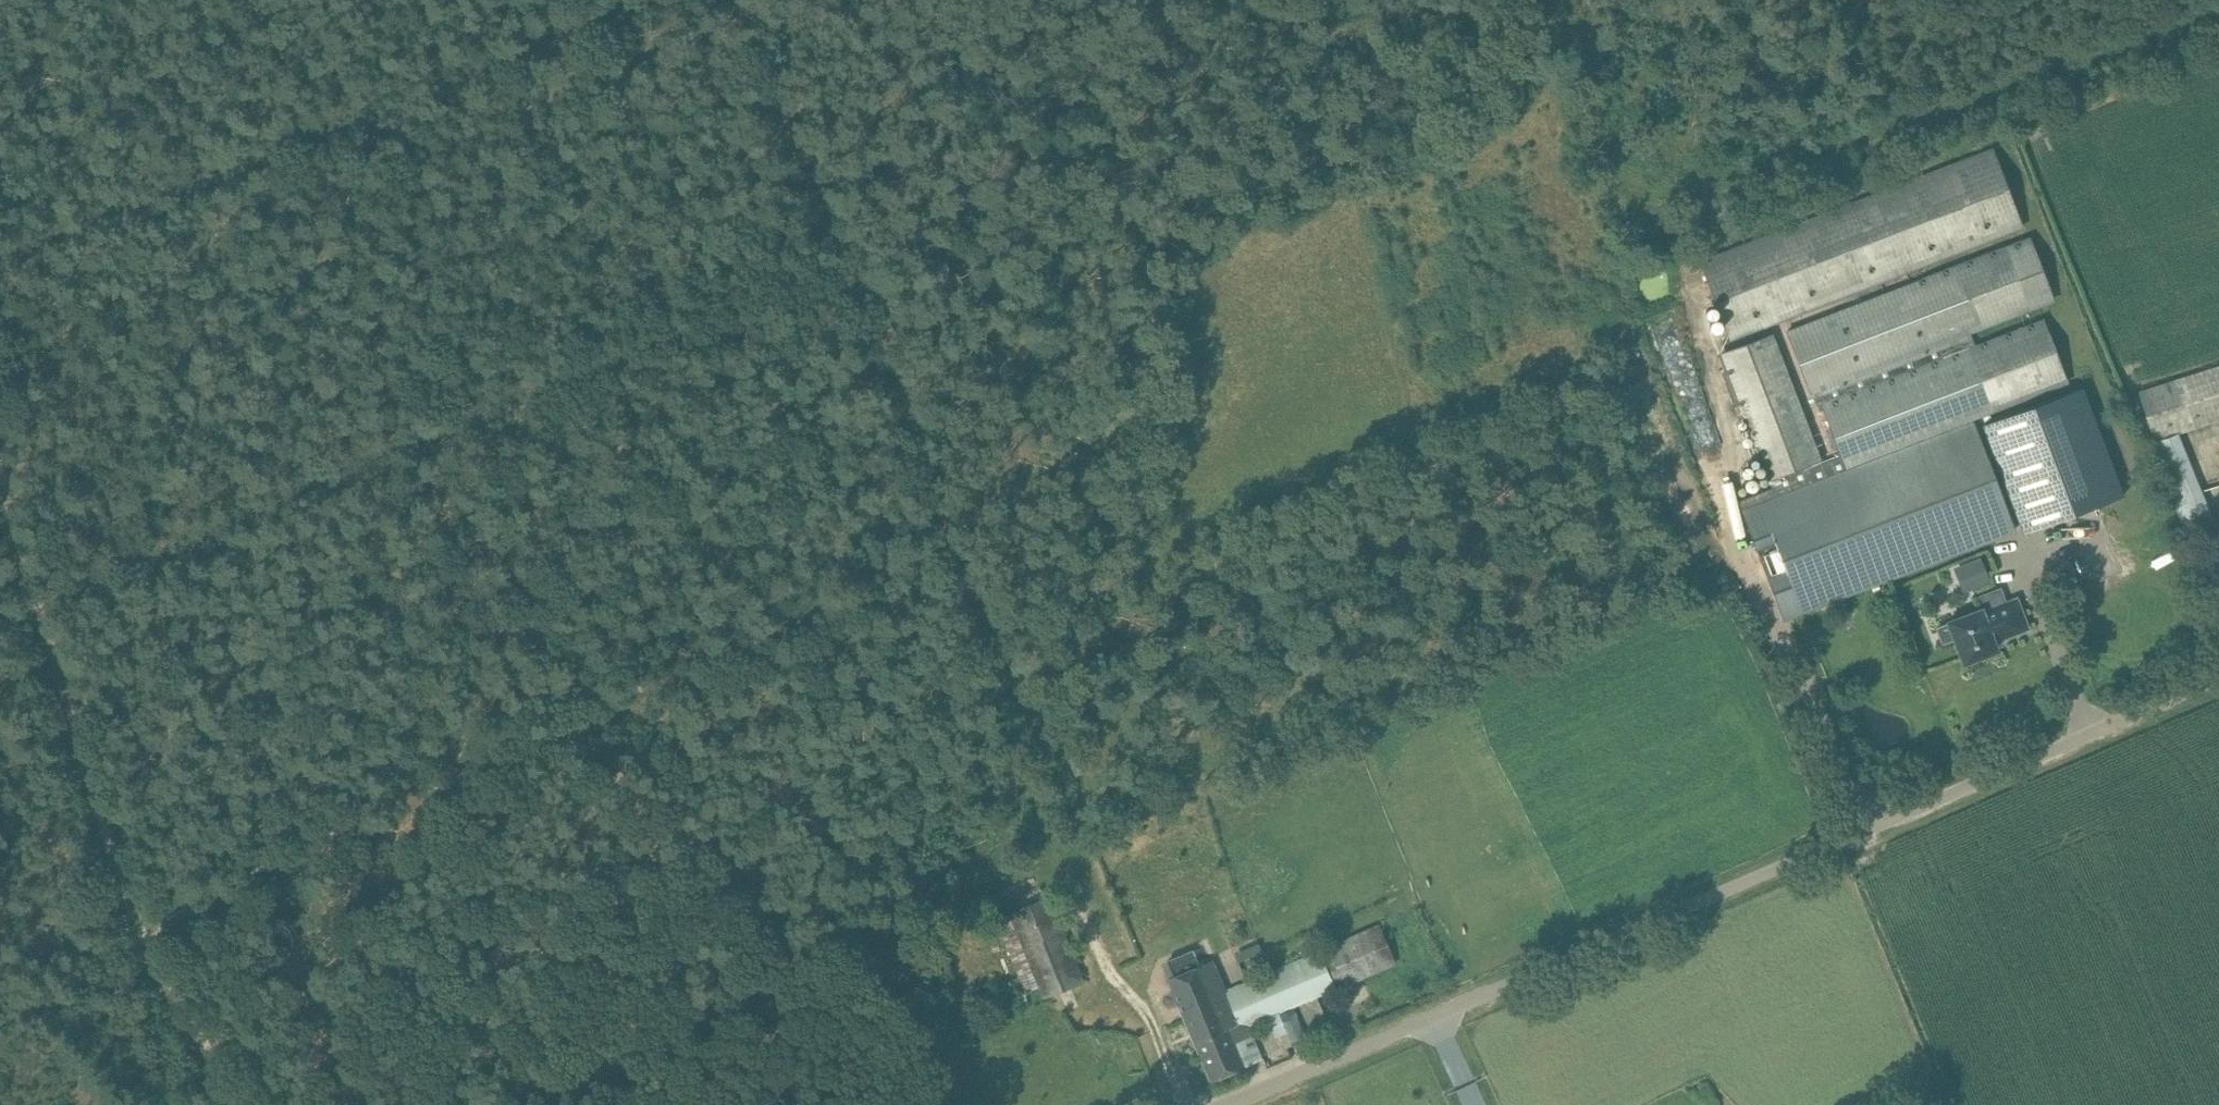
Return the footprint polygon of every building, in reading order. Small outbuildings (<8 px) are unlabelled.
[(1993,148),(1699,259),(1729,339),(2023,227),(1993,148)] [(1772,331),(1720,351),(1773,488),(1740,501),(1784,619),(2015,532),(1973,418),(2068,382),(2043,317),(1974,343),(1971,332),(2031,310),(2056,300),(2030,234),(1787,329),(1811,394),(1958,337),(1963,348),(1820,403),(1834,438),(1824,441),(1831,459),(1822,462),(1772,331)] [(2139,393),(2154,440),(2148,442),(2184,530),(2213,519),(2178,434),(2218,420),(2218,367),(2139,393)] [(2083,387),(1983,424),(2021,523),(2120,486),(2083,387)] [(1982,555),(1951,563),(1958,591),(1989,583),(1982,555)] [(1977,597),(1981,610),(1970,614),(1968,610),(1953,615),(1955,620),(1949,622),(1964,662),(1997,650),(1992,639),(1999,636),(1999,638),(2027,628),(2016,600),(2007,603),(2002,587),(1977,597)] [(1011,914),(1044,997),(1083,981),(1050,898),(1011,914)] [(980,920),(975,905),(966,908),(971,922),(980,920)] [(1172,977),(1168,979),(1211,1080),(1244,1066),(1231,1037),(1243,1032),(1242,1028),(1395,963),(1379,925),(1227,990),(1214,959),(1199,966),(1193,950),(1166,962),(1172,977)] [(1281,1016),(1287,1032),(1280,1035),(1285,1048),(1306,1040),(1294,1011),(1281,1016)]
